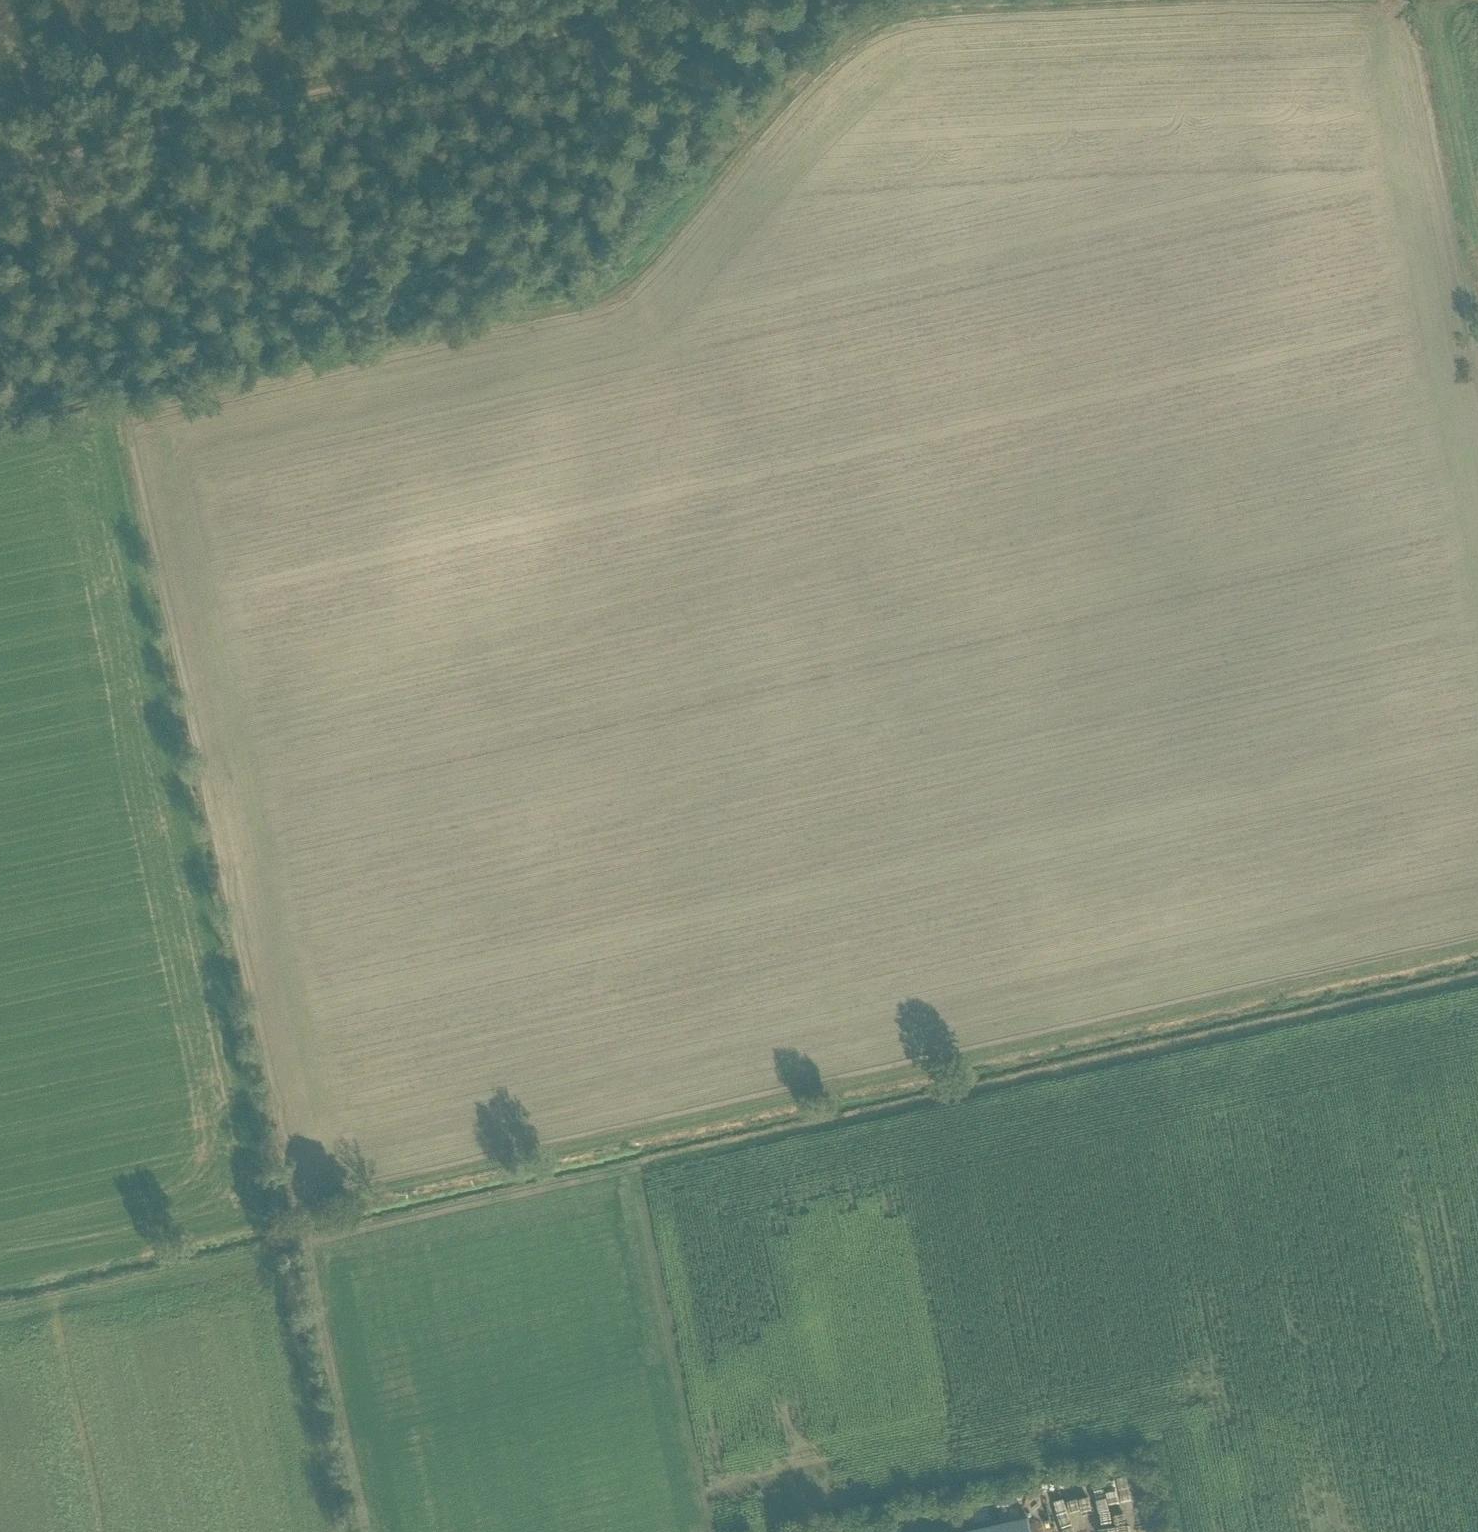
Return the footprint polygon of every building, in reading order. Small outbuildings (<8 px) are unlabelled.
[(1029,1521),(977,1531),(1032,1531),(1029,1521)]
